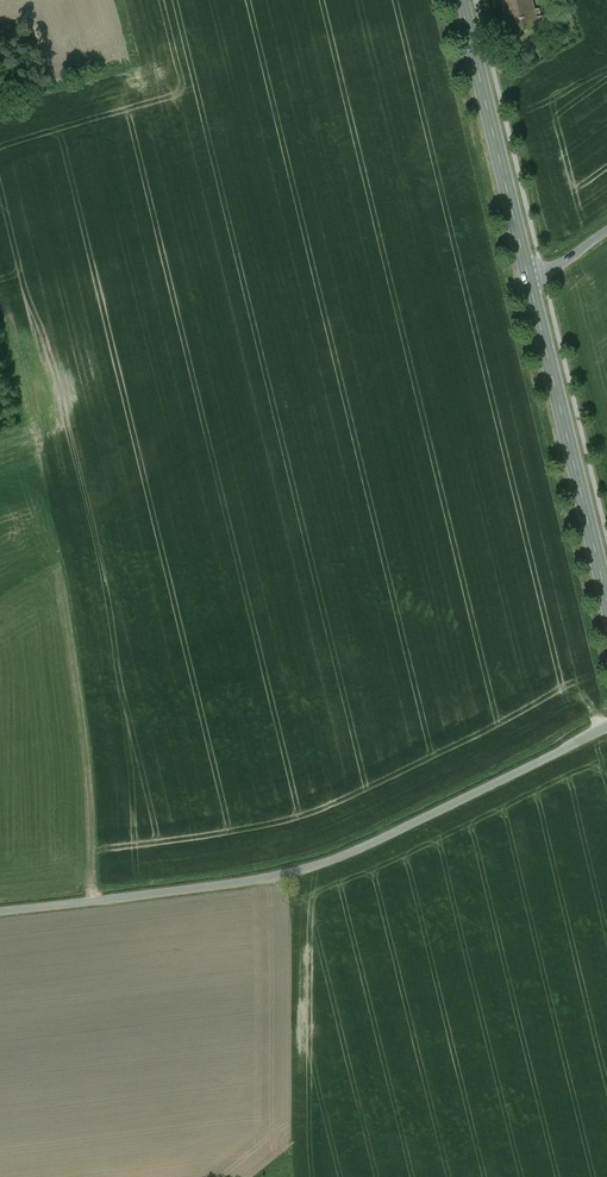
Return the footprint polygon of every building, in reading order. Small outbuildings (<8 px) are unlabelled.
[(510,32),(538,25),(532,0),(501,0),(510,32)]
